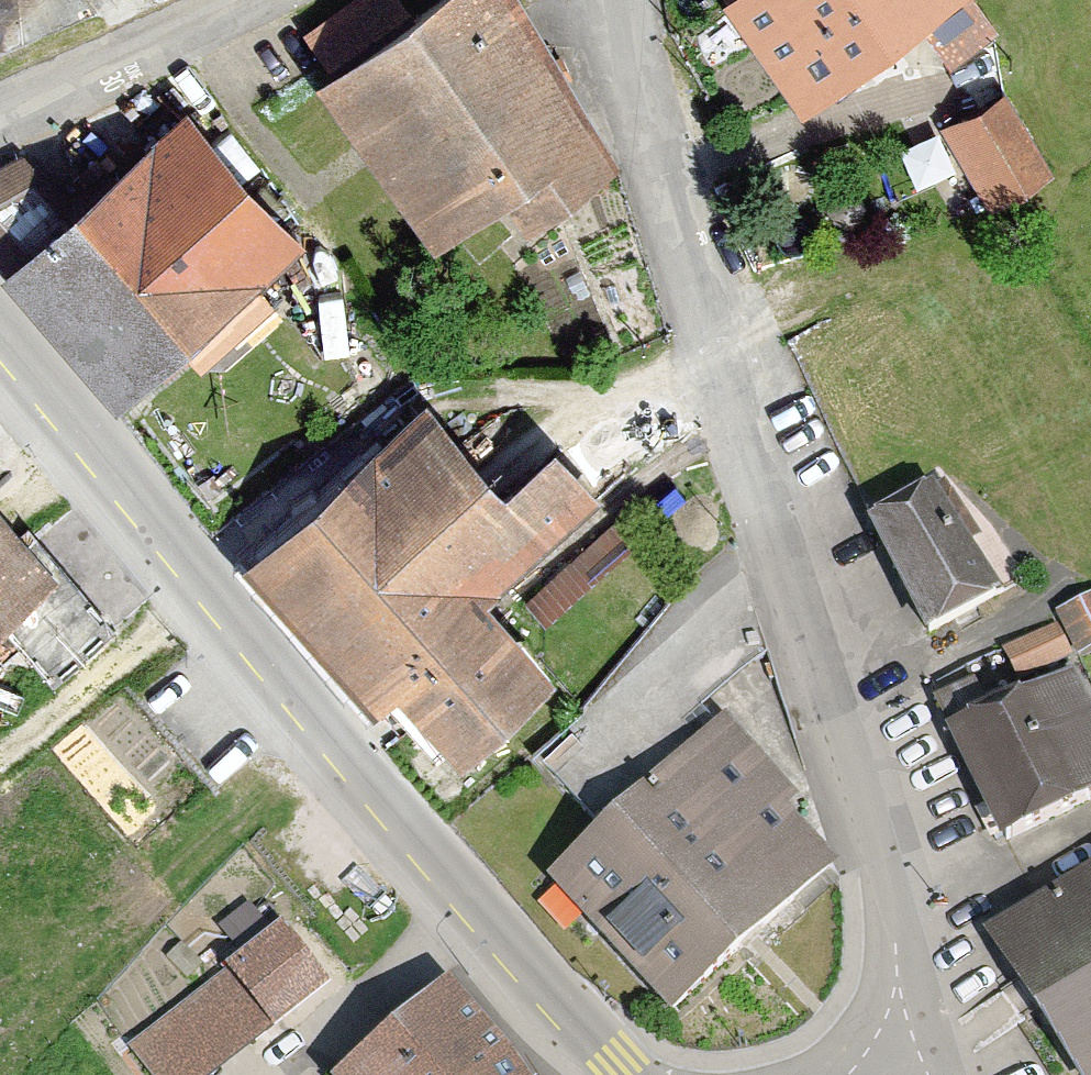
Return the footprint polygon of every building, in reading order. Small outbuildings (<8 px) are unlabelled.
[(325,89),(450,254),(513,210),(541,235),(633,171),(526,0),(458,0),(325,89)] [(809,114),(927,33),(955,73),(1009,36),(985,0),(731,0),(809,114)] [(1018,93),(947,134),(994,215),(1065,174),(1018,93)] [(198,117),(12,277),(131,415),(317,255),(198,117)] [(438,409),(254,565),(390,723),(415,701),(480,777),(576,695),(495,602),(609,505),(564,453),(513,496),(438,409)] [(943,492),(874,529),(937,646),(1007,609),(943,492)] [(64,584),(0,510),(0,639),(64,584)] [(1060,618),(1082,664),(1090,659),(1090,603),(1060,618)] [(956,746),(1014,858),(1090,818),(1090,677),(1090,676),(956,746)] [(732,725),(557,892),(683,1024),(846,869),(794,815),(806,803),(732,725)] [(991,944),(1080,1074),(1090,1074),(1090,878),(991,944)] [(253,985),(294,1032),(348,986),(306,938),(253,985)] [(134,1050),(154,1074),(213,1074),(276,1025),(234,971),(134,1050)] [(352,1074),(525,1074),(454,991),(352,1074)]
